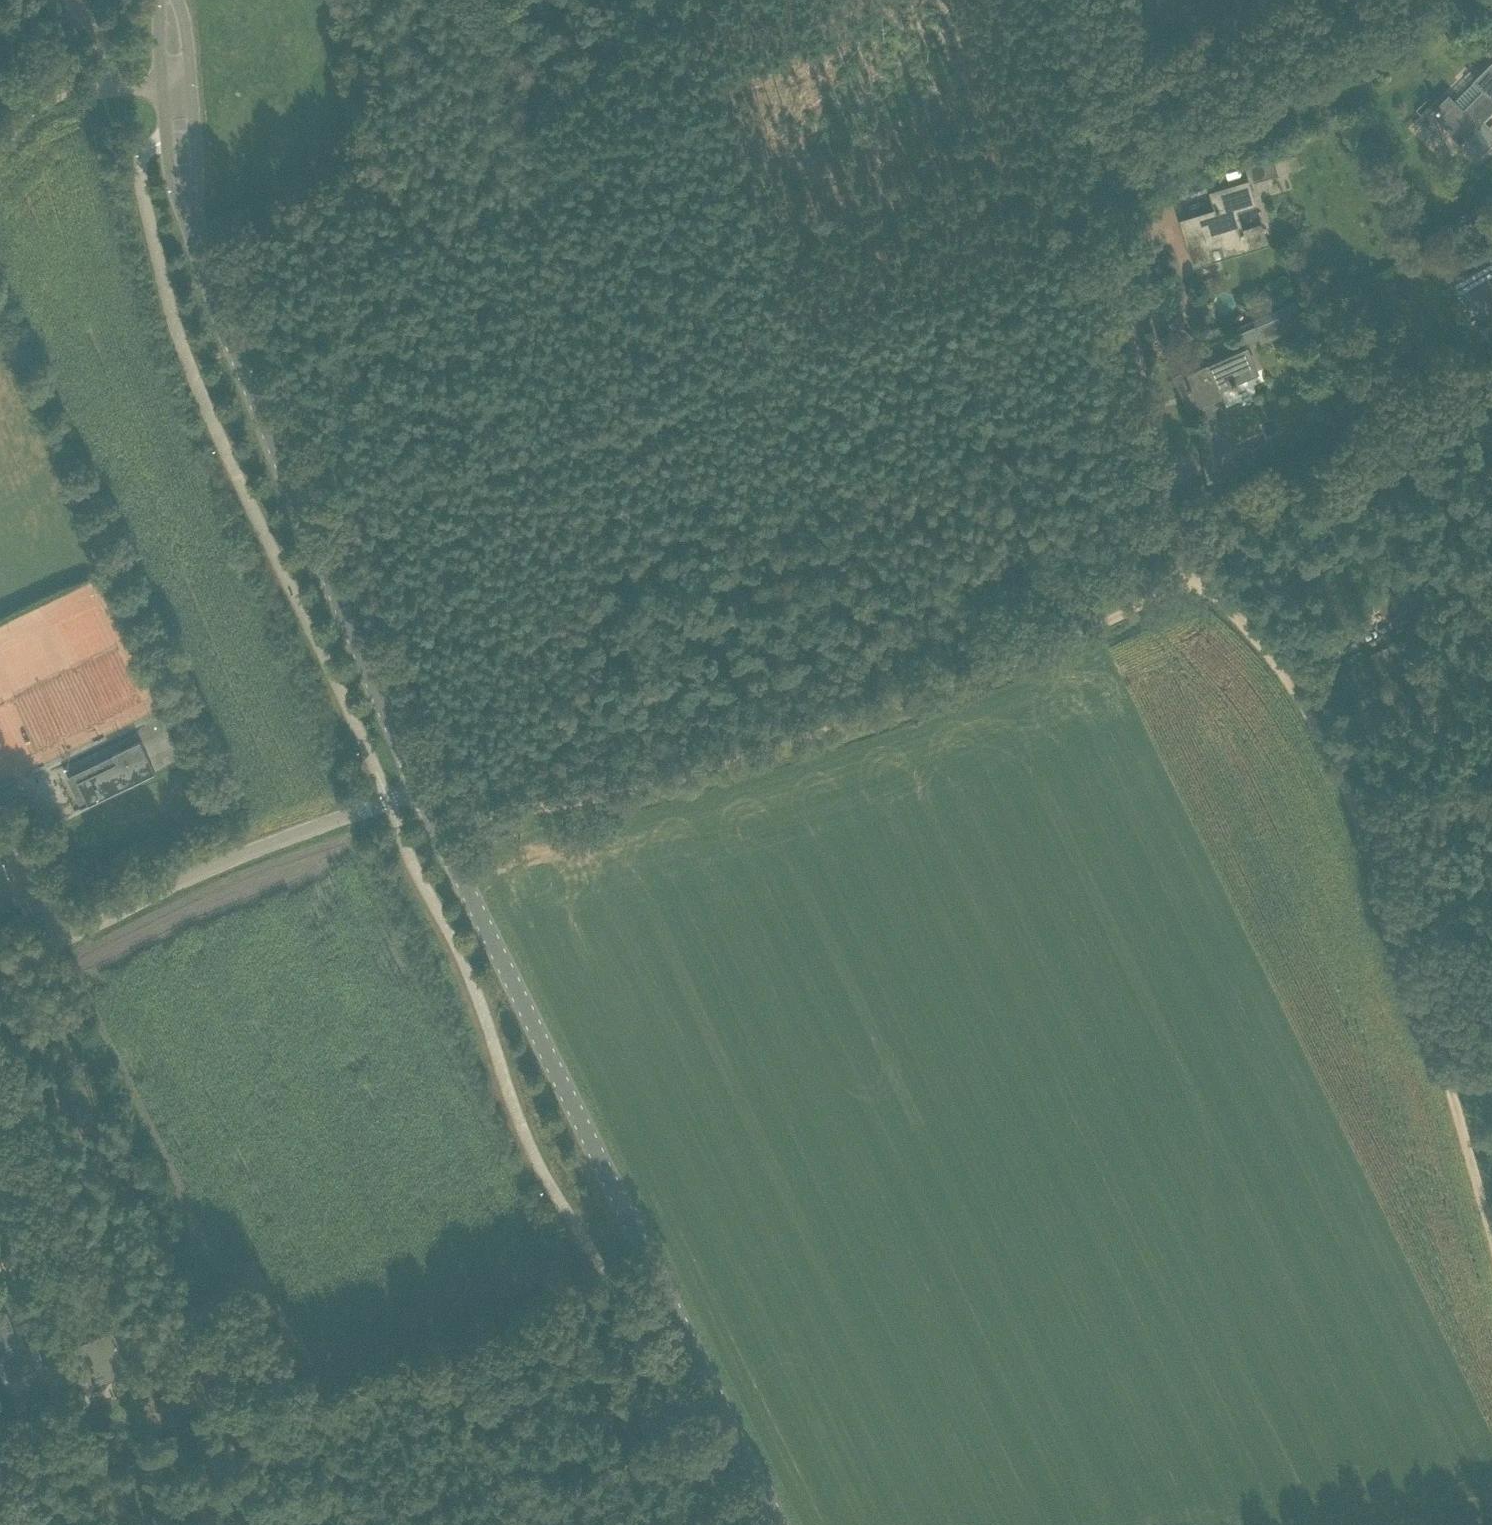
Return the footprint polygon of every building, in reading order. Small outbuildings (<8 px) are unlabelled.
[(1487,124),(1482,119),(1491,110),(1491,60),(1473,79),(1484,90),(1463,110),(1448,95),(1432,111),(1462,141),(1464,139),(1479,155),(1491,142),(1491,139),(1482,129),(1487,124)] [(1248,163),(1252,179),(1295,168),(1290,152),(1248,163)] [(1181,219),(1194,264),(1212,259),(1208,247),(1222,243),(1224,250),(1245,243),(1246,248),(1267,241),(1262,223),(1243,229),(1237,209),(1255,203),(1248,180),(1211,191),(1216,209),(1181,219)] [(1455,281),(1464,296),(1475,290),(1491,320),(1491,260),(1455,281)] [(1238,332),(1243,344),(1259,337),(1261,342),(1299,327),(1291,310),(1238,332)] [(1480,326),(1489,342),(1491,340),(1491,320),(1480,326)] [(1195,401),(1202,398),(1211,453),(1204,454),(1208,480),(1236,475),(1221,387),(1258,371),(1247,347),(1184,375),(1195,401)] [(155,772),(140,740),(113,753),(117,762),(77,781),(88,803),(80,806),(81,807),(155,772)] [(45,994),(51,1004),(61,998),(55,988),(45,994)]
